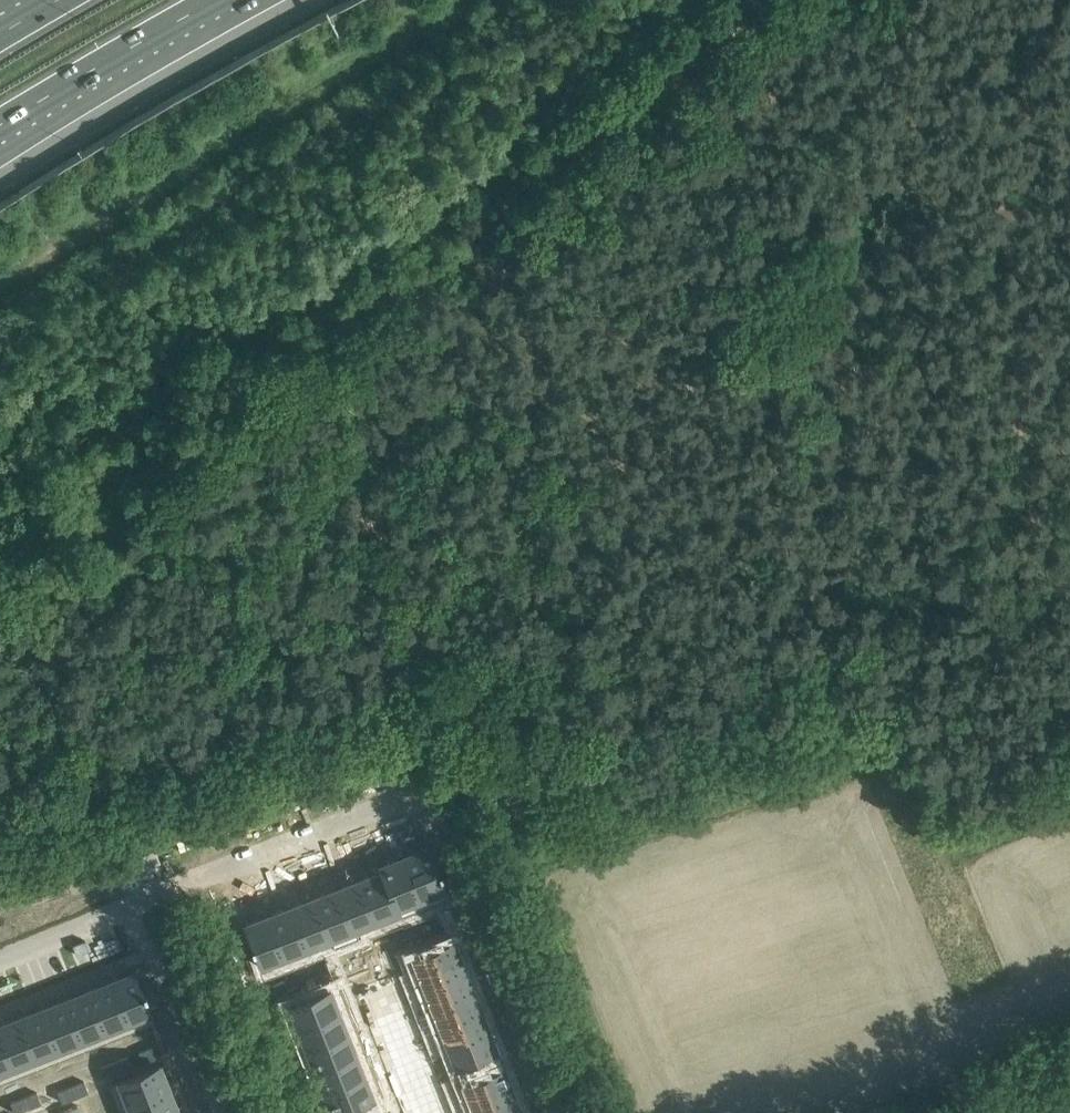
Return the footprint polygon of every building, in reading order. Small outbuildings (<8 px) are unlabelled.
[(429,845),(404,854),(425,906),(449,896),(429,845)] [(404,854),(380,864),(382,869),(400,914),(400,916),(425,906),(404,854)] [(382,869),(360,877),(376,918),(375,919),(377,924),(400,914),(382,869)] [(360,877),(338,886),(354,927),(355,927),(375,919),(376,918),(360,877)] [(338,886),(315,895),(332,936),(331,936),(334,946),(359,936),(355,927),(354,927),(338,886)] [(315,895),(293,904),(309,944),(310,944),(331,936),(332,936),(315,895)] [(293,904),(270,913),(288,959),(312,949),(310,944),(309,944),(293,904)] [(270,913),(245,923),(253,942),(251,943),(252,948),(255,947),(263,968),(288,959),(270,913)] [(446,921),(433,927),(437,937),(450,932),(446,921)] [(422,931),(409,936),(413,947),(426,941),(422,931)] [(409,936),(395,942),(399,952),(413,947),(409,936)] [(453,938),(408,956),(416,977),(416,978),(462,960),(453,938)] [(380,955),(367,960),(371,970),(385,965),(380,955)] [(367,960),(354,965),(358,976),(371,970),(367,960)] [(416,977),(411,979),(420,1002),(425,1000),(425,999),(470,981),(462,960),(416,978),(416,977)] [(333,966),(320,971),(324,982),(337,976),(333,966)] [(135,970),(110,979),(130,1030),(155,1020),(135,970)] [(320,971),(306,977),(310,987),(324,982),(320,971)] [(385,975),(375,979),(380,993),(390,989),(385,975)] [(110,979),(87,989),(107,1039),(130,1030),(110,979)] [(375,979),(364,983),(370,996),(380,993),(375,979)] [(296,981),(283,986),(287,996),(300,991),(296,981)] [(470,981),(425,999),(425,1000),(433,1019),(433,1020),(478,1002),(470,981)] [(340,983),(289,1003),(298,1025),(348,1005),(340,983)] [(87,989),(63,998),(83,1049),(107,1039),(87,989)] [(390,989),(380,993),(385,1006),(395,1002),(390,989)] [(380,993),(370,996),(375,1010),(385,1006),(380,993)] [(63,998),(40,1007),(60,1058),(83,1049),(63,998)] [(433,1019),(428,1021),(437,1044),(447,1040),(446,1039),(487,1023),(478,1002),(433,1020),(433,1019)] [(348,1005),(298,1025),(306,1046),(357,1026),(348,1005)] [(40,1007),(18,1016),(38,1067),(60,1058),(40,1007)] [(405,1015),(395,1020),(400,1033),(411,1029),(405,1015)] [(0,1023),(0,1036),(15,1075),(38,1067),(18,1016),(0,1023)] [(387,1023),(377,1027),(382,1040),(392,1036),(387,1023)] [(487,1023),(446,1039),(447,1040),(459,1073),(495,1059),(492,1050),(496,1048),(487,1023)] [(357,1026),(306,1046),(314,1067),(365,1047),(357,1026)] [(411,1029),(400,1033),(406,1046),(416,1042),(411,1029)] [(15,1075),(0,1036),(0,1081),(15,1075)] [(392,1036),(382,1040),(388,1054),(398,1049),(392,1036)] [(152,1046),(139,1051),(143,1061),(156,1056),(152,1046)] [(365,1047),(314,1067),(323,1088),(373,1068),(365,1047)] [(128,1055),(115,1060),(119,1071),(133,1065),(128,1055)] [(463,1081),(453,1085),(463,1111),(468,1109),(468,1108),(513,1090),(503,1066),(499,1067),(495,1059),(459,1073),(463,1081)] [(115,1060),(102,1066),(106,1076),(119,1071),(115,1060)] [(159,1062),(108,1082),(117,1104),(168,1084),(159,1062)] [(323,1088),(332,1112),(337,1111),(338,1112),(357,1112),(376,1105),(373,1096),(383,1093),(373,1068),(323,1088)] [(427,1070),(417,1074),(422,1087),(432,1083),(427,1070)] [(409,1077),(398,1081),(404,1095),(414,1091),(409,1077)] [(84,1080),(71,1085),(75,1096),(88,1090),(84,1080)] [(432,1083),(422,1087),(427,1101),(437,1097),(432,1083)] [(117,1104),(121,1112),(157,1112),(176,1105),(168,1084),(117,1104)] [(71,1085),(57,1091),(61,1101),(75,1096),(71,1085)] [(468,1108),(468,1109),(470,1112),(516,1112),(521,1111),(513,1090),(468,1108)] [(37,1091),(24,1096),(28,1107),(41,1101),(37,1091)] [(414,1091),(404,1095),(409,1108),(419,1104),(414,1091)] [(24,1096),(10,1101),(14,1112),(28,1107),(24,1096)] [(68,1108),(70,1112),(82,1112),(78,1104),(68,1108)]
